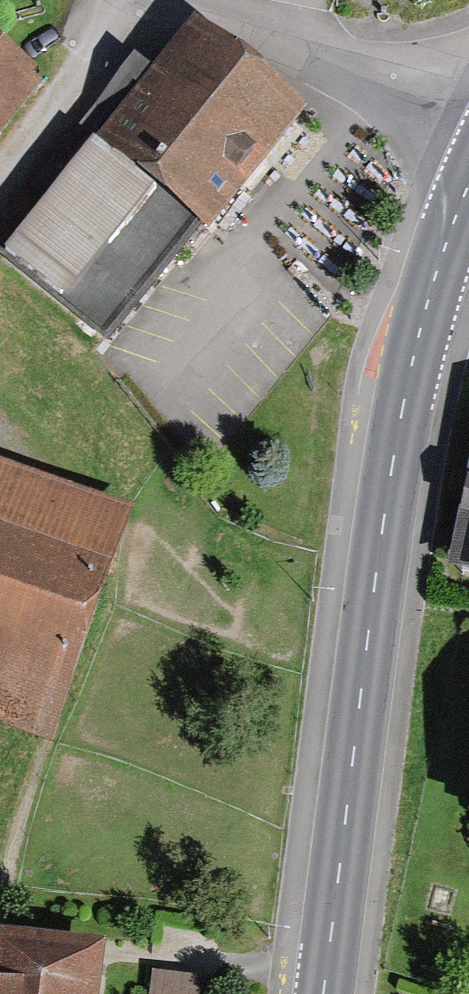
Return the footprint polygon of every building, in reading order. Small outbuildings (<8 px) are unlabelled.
[(0,53),(0,126),(35,81),(0,53)] [(272,137),(176,59),(2,271),(98,349),(272,137)] [(468,416),(436,596),(468,602),(468,417),(468,416)] [(0,492),(0,712),(40,727),(110,531),(0,492)] [(5,948),(0,984),(0,993),(90,993),(95,960),(5,948)] [(151,975),(148,993),(213,993),(215,983),(151,975)]
